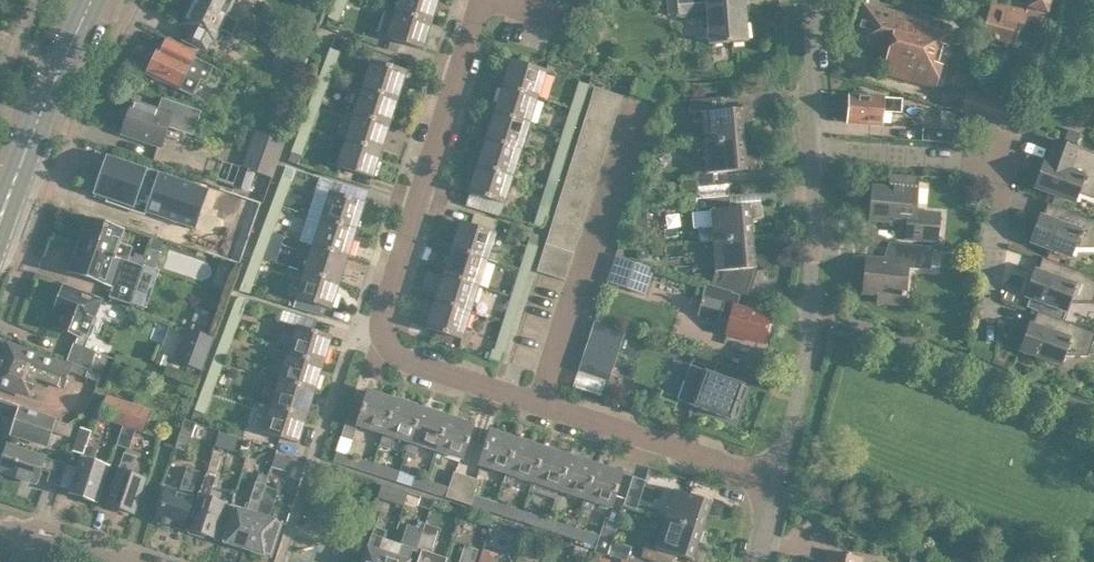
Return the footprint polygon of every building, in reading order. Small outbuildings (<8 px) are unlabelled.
[(201,0),(192,0),(182,21),(190,25),(184,37),(207,47),(212,35),(214,36),(220,26),(232,32),(239,18),(226,12),(201,0)] [(226,12),(231,0),(201,0),(226,12)] [(344,0),(332,0),(330,6),(339,10),(344,0)] [(395,8),(429,20),(436,0),(397,0),(395,8)] [(687,10),(707,8),(710,41),(748,38),(745,0),(668,0),(669,12),(687,11),(687,10)] [(1019,22),(1024,23),(1025,19),(1043,24),(1049,0),(1026,0),(1026,1),(1022,0),(991,0),(988,12),(982,33),(1014,41),(1019,22)] [(951,25),(863,2),(852,42),(887,51),(882,70),(935,84),(940,66),(931,65),(936,45),(945,46),(951,25)] [(429,20),(395,8),(386,5),(383,16),(391,19),(386,35),(421,46),(429,20)] [(167,35),(162,46),(159,45),(147,71),(177,86),(191,92),(199,76),(205,79),(214,63),(185,49),(187,45),(167,35)] [(348,41),(339,38),(337,46),(346,49),(348,41)] [(283,41),(276,58),(299,68),(306,51),(283,41)] [(322,63),(331,66),(338,49),(328,45),(322,63)] [(510,58),(501,85),(536,96),(544,69),(510,58)] [(369,59),(361,85),(395,96),(404,69),(369,59)] [(312,88),(322,92),(328,75),(318,72),(312,88)] [(588,83),(577,79),(572,96),(582,99),(588,83)] [(700,83),(701,91),(715,90),(715,82),(700,83)] [(737,92),(747,91),(746,82),(736,83),(737,92)] [(361,85),(353,111),(387,122),(395,96),(361,85)] [(501,85),(493,111),(528,122),(536,96),(501,85)] [(621,95),(593,86),(589,99),(617,107),(621,95)] [(959,109),(1006,123),(1013,98),(992,91),(991,96),(966,88),(959,109)] [(879,98),(879,96),(847,93),(845,119),(871,121),(896,123),(898,100),(879,98)] [(704,139),(742,136),(741,120),(754,116),(753,105),(721,107),(720,94),(690,97),(691,111),(702,110),(704,139)] [(201,110),(201,108),(195,106),(161,95),(161,96),(163,97),(159,108),(132,99),(121,130),(161,144),(169,122),(186,128),(194,124),(199,109),(201,110)] [(303,114),(312,118),(318,101),(309,97),(303,114)] [(617,107),(589,99),(585,112),(613,120),(617,107)] [(579,109),(569,106),(563,123),(574,126),(579,109)] [(922,125),(921,138),(952,140),(953,127),(953,109),(939,108),(938,126),(922,125)] [(353,111),(345,136),(379,147),(387,122),(353,111)] [(493,111),(485,137),(520,148),(528,122),(493,111)] [(613,120),(585,112),(581,125),(609,133),(613,120)] [(299,123),(293,140),(303,143),(309,127),(299,123)] [(609,133),(581,125),(577,138),(605,147),(609,133)] [(1074,142),(1077,132),(1078,130),(1067,126),(1066,128),(1062,138),(1074,142)] [(282,138),(252,128),(240,164),(256,169),(271,174),(282,138)] [(571,136),(560,132),(555,149),(566,152),(571,136)] [(379,147),(345,136),(336,163),(371,174),(379,147)] [(728,187),(727,181),(726,169),(758,166),(757,155),(744,152),(742,136),(704,139),(707,169),(696,170),(696,175),(680,176),(682,191),(697,189),(728,187)] [(485,137),(477,163),(511,174),(520,148),(485,137)] [(1041,170),(1037,172),(1033,183),(1074,199),(1077,191),(1093,197),(1093,152),(1053,137),(1041,170)] [(605,147),(577,138),(574,150),(602,158),(605,147)] [(602,158),(574,150),(570,162),(598,171),(602,158)] [(106,153),(93,192),(170,218),(163,237),(240,263),(262,200),(219,185),(217,191),(106,153)] [(563,161),(552,158),(547,175),(557,178),(563,161)] [(272,193),(269,202),(278,205),(279,203),(282,197),(285,189),(293,165),(284,162),(279,176),(272,193)] [(598,171),(570,162),(566,175),(594,184),(598,171)] [(511,174),(477,163),(469,190),(503,201),(511,174)] [(889,172),(888,180),(888,184),(871,183),(868,218),(905,222),(904,237),(935,239),(937,212),(914,210),(916,182),(917,174),(889,172)] [(307,212),(320,216),(355,226),(364,200),(329,189),(332,178),(318,174),(307,212)] [(594,184),(566,175),(562,188),(590,197),(594,184)] [(554,188),(544,185),(538,201),(549,205),(554,188)] [(729,205),(728,187),(697,189),(698,195),(694,195),(695,209),(691,210),(692,226),(697,226),(698,238),(713,237),(750,234),(749,218),(762,214),(761,203),(729,205)] [(590,197),(562,188),(558,201),(586,209),(590,197)] [(291,207),(296,193),(285,189),(282,197),(279,203),(291,207)] [(633,195),(634,209),(645,209),(644,195),(633,195)] [(586,209),(558,201),(554,213),(582,222),(586,209)] [(1047,201),(1042,215),(1038,213),(1029,238),(1070,253),(1073,245),(1093,245),(1093,218),(1047,201)] [(263,219),(272,222),(278,205),(269,202),(263,219)] [(299,238),(312,242),(347,253),(355,226),(320,216),(307,212),(299,238)] [(582,222),(554,213),(550,226),(578,235),(582,222)] [(124,229),(120,227),(87,216),(78,241),(127,258),(132,245),(120,241),(124,229)] [(459,220),(451,247),(486,258),(496,261),(499,253),(488,250),(494,231),(459,220)] [(578,235),(550,226),(546,241),(573,249),(578,235)] [(259,228),(253,244),(263,248),(269,231),(259,228)] [(752,251),(750,234),(713,237),(715,267),(714,268),(714,269),(709,282),(748,294),(748,293),(746,292),(754,265),(766,264),(765,253),(752,251)] [(154,236),(151,245),(159,247),(162,239),(154,236)] [(932,244),(890,240),(888,257),(865,255),(861,290),(877,291),(876,300),(902,303),(907,260),(930,262),(932,244)] [(141,262),(127,258),(78,241),(70,267),(113,282),(109,295),(127,301),(141,262)] [(538,244),(527,241),(522,258),(532,261),(538,244)] [(569,263),(573,249),(546,241),(541,254),(569,263)] [(312,242),(304,268),(339,279),(347,253),(312,242)] [(651,245),(651,254),(661,253),(660,244),(651,245)] [(635,246),(636,259),(648,258),(648,245),(635,246)] [(141,262),(151,266),(157,250),(147,246),(141,262)] [(451,247),(443,273),(478,284),(486,258),(451,247)] [(250,253),(244,270),(253,274),(259,257),(250,253)] [(606,279),(644,292),(652,266),(615,253),(606,279)] [(565,277),(569,263),(541,254),(537,268),(565,277)] [(1023,292),(1029,294),(1025,305),(1037,309),(1061,318),(1065,308),(1065,307),(1068,300),(1092,299),(1093,293),(1093,274),(1042,255),(1037,269),(1033,267),(1023,292)] [(339,279),(304,268),(296,295),(320,302),(331,306),(339,279)] [(529,271),(519,268),(513,285),(524,288),(529,271)] [(443,273),(435,299),(470,310),(478,284),(443,273)] [(762,341),(770,312),(736,303),(738,292),(704,281),(696,312),(727,320),(724,332),(762,341)] [(77,332),(67,358),(87,366),(94,349),(84,345),(95,318),(91,316),(98,299),(63,285),(54,308),(60,310),(54,324),(77,332)] [(521,297),(510,294),(505,311),(515,314),(521,297)] [(320,302),(296,295),(293,305),(317,313),(320,302)] [(470,310),(435,299),(426,326),(461,337),(470,310)] [(224,322),(234,326),(240,308),(230,305),(224,322)] [(1018,346),(1060,362),(1063,354),(1086,354),(1093,333),(1093,330),(1091,329),(1061,318),(1037,309),(1032,323),(1027,321),(1018,346)] [(209,335),(216,319),(199,313),(193,329),(209,335)] [(593,318),(576,368),(607,378),(624,328),(593,318)] [(512,323),(502,320),(496,337),(507,340),(512,323)] [(295,324),(287,350),(322,361),(330,335),(295,324)] [(193,329),(186,326),(174,358),(199,367),(209,335),(193,329)] [(214,348),(224,351),(230,334),(221,331),(214,348)] [(34,374),(63,385),(69,369),(84,375),(84,374),(98,380),(108,355),(94,349),(87,366),(67,358),(65,363),(7,341),(0,359),(0,382),(27,392),(34,374)] [(489,355),(499,359),(501,351),(491,348),(489,355)] [(287,350),(279,377),(313,388),(322,361),(287,350)] [(1029,360),(1015,355),(1011,367),(1025,372),(1029,360)] [(205,374),(215,377),(221,360),(211,357),(205,374)] [(676,397),(729,416),(742,382),(689,363),(676,397)] [(279,377),(271,402),(306,413),(313,388),(279,377)] [(195,399),(205,403),(211,386),(202,382),(195,399)] [(350,403),(340,436),(352,440),(357,423),(382,431),(385,424),(394,397),(367,389),(361,407),(350,403)] [(98,414),(144,429),(151,408),(105,393),(98,414)] [(382,431),(378,444),(388,447),(392,434),(409,440),(414,424),(420,406),(418,405),(418,403),(415,401),(413,400),(409,400),(408,402),(394,397),(385,424),(382,431)] [(306,413),(271,402),(262,429),(297,440),(306,413)] [(72,423),(65,422),(53,418),(53,416),(18,405),(10,431),(45,442),(50,428),(62,432),(69,434),(72,423)] [(435,410),(420,406),(414,424),(409,440),(405,452),(414,455),(418,443),(434,448),(446,414),(444,414),(445,412),(442,410),(439,409),(435,409),(435,410)] [(472,423),(446,414),(434,448),(432,456),(441,459),(444,451),(461,457),(472,423)] [(184,417),(176,439),(188,443),(195,420),(184,417)] [(131,427),(122,424),(117,441),(125,444),(131,427)] [(79,426),(72,448),(82,451),(85,441),(89,429),(79,426)] [(506,472),(517,437),(490,428),(479,463),(506,472)] [(235,435),(218,430),(214,442),(231,448),(235,435)] [(542,445),(517,437),(506,472),(504,480),(513,483),(516,475),(531,480),(542,445)] [(54,459),(44,455),(44,454),(6,441),(0,459),(0,469),(34,480),(38,467),(49,470),(46,480),(59,484),(67,462),(55,458),(54,459)] [(70,489),(96,498),(107,463),(92,458),(96,445),(85,441),(82,451),(70,489)] [(542,445),(531,480),(529,488),(556,497),(558,489),(569,454),(542,445)] [(269,468),(299,477),(304,462),(275,452),(269,468)] [(348,454),(345,462),(370,471),(373,462),(348,454)] [(583,497),(595,462),(569,454),(558,489),(583,497)] [(107,501),(134,510),(144,475),(129,471),(133,458),(124,455),(120,467),(118,466),(107,501)] [(595,462),(583,497),(581,505),(590,508),(593,500),(610,505),(622,470),(595,462)] [(158,519),(158,521),(169,525),(170,522),(182,526),(193,493),(191,492),(198,469),(185,465),(178,488),(166,485),(155,518),(158,519)] [(381,465),(378,474),(395,480),(398,470),(381,465)] [(224,500),(208,495),(215,474),(206,471),(187,528),(213,536),(224,500)] [(264,482),(266,475),(257,472),(255,478),(264,482)] [(457,500),(465,475),(454,472),(449,487),(432,481),(429,491),(457,500)] [(407,473),(403,483),(420,488),(423,478),(407,473)] [(623,504),(635,508),(645,479),(632,474),(623,504)] [(477,479),(465,475),(457,500),(494,512),(497,502),(472,494),(477,479)] [(255,478),(251,489),(245,508),(228,503),(217,537),(244,546),(261,492),(264,482),(255,478)] [(377,494),(402,502),(406,490),(381,482),(377,494)] [(665,517),(700,529),(705,513),(718,514),(722,503),(674,488),(665,517)] [(261,492),(244,546),(269,554),(280,520),(264,514),(270,495),(261,492)] [(419,494),(416,505),(428,508),(431,498),(419,494)] [(432,499),(428,510),(438,513),(441,502),(432,499)] [(521,510),(505,505),(501,515),(518,520),(521,510)] [(548,519),(532,514),(528,523),(545,529),(548,519)] [(640,555),(662,561),(669,561),(672,552),(702,561),(703,561),(707,551),(695,543),(700,529),(665,517),(661,529),(654,527),(649,544),(644,542),(640,555)] [(437,539),(435,538),(439,526),(422,521),(420,526),(418,533),(420,533),(416,546),(420,548),(416,561),(430,561),(437,539)] [(412,545),(416,546),(420,533),(418,533),(420,526),(406,522),(400,541),(391,538),(383,561),(406,561),(412,545)] [(574,527),(557,522),(554,531),(570,537),(574,527)] [(391,538),(382,535),(384,527),(373,524),(371,532),(361,561),(383,561),(391,538)] [(598,535),(584,531),(581,540),(595,545),(593,550),(605,554),(614,529),(601,525),(598,535)] [(476,547),(464,543),(458,561),(471,561),(476,547)] [(496,551),(482,546),(477,561),(493,561),(496,551)] [(860,556),(827,549),(824,561),(859,561),(860,556)] [(929,553),(912,549),(909,561),(927,561),(929,553)]
